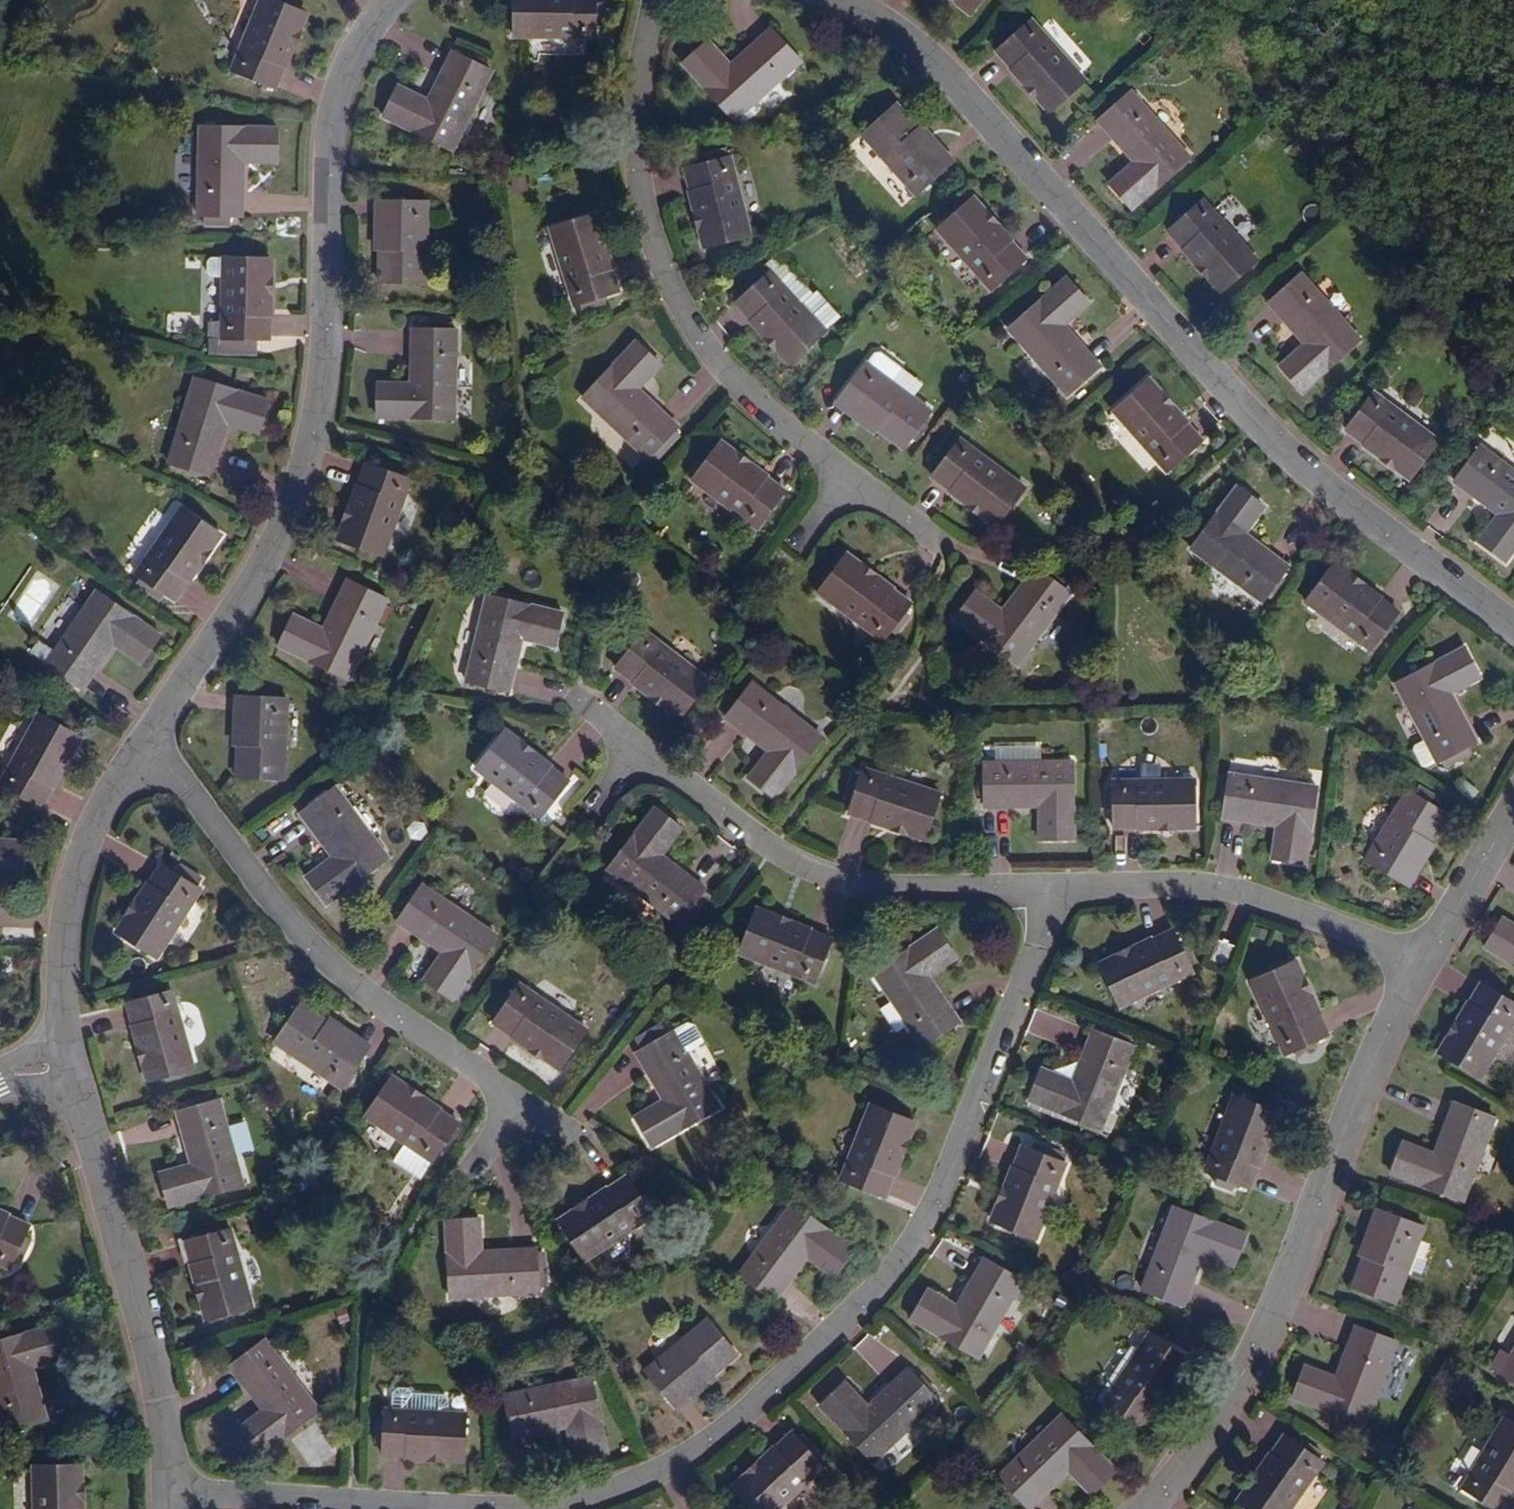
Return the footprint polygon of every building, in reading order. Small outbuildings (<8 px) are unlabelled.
[(271,0),(260,0),(230,71),(273,89),(305,14),(271,0)] [(594,0),(513,0),(512,38),(594,39),(594,0)] [(970,13),(979,0),(953,0),(970,13)] [(1084,80),(1030,21),(996,52),(1050,111),(1084,80)] [(800,62),(770,30),(730,68),(706,42),(681,65),(734,123),(800,62)] [(452,152),(492,71),(481,66),(484,61),(464,52),(462,57),(451,51),(427,101),(396,86),(381,117),(452,152)] [(1189,158),(1129,92),(1097,121),(1134,162),(1109,184),(1131,209),(1189,158)] [(912,136),(919,130),(895,104),(884,114),(880,110),(864,124),(868,128),(860,135),(915,194),(943,169),(912,136)] [(229,226),(230,216),(242,216),(242,162),(277,163),(277,129),(200,127),(198,216),(205,216),(205,226),(229,226)] [(949,163),(919,130),(912,136),(943,169),(949,163)] [(750,236),(730,157),(719,160),(718,155),(698,160),(700,166),(686,169),(705,247),(750,236)] [(1024,258),(970,199),(936,231),(990,290),(1024,258)] [(1256,259),(1201,200),(1167,231),(1221,291),(1256,259)] [(386,248),(379,248),(378,283),(424,284),(425,203),(387,202),(386,248)] [(619,292),(593,215),(548,230),(574,307),(580,305),(582,312),(605,304),(603,297),(619,292)] [(774,256),(764,265),(769,272),(798,303),(808,294),(774,256)] [(210,278),(222,279),(223,258),(213,258),(211,258),(208,262),(208,274),(210,278)] [(223,258),(222,279),(221,324),(209,323),(209,339),(221,339),(222,339),(222,354),(254,355),(254,339),(267,339),(269,260),(223,258)] [(769,272),(764,265),(729,297),(735,303),(790,363),(824,331),(835,322),(837,324),(840,320),(841,317),(837,313),(835,315),(817,295),(808,294),(798,303),(769,272)] [(1360,341),(1301,274),(1268,303),(1305,344),(1280,366),(1302,392),(1360,341)] [(1087,303),(1065,277),(1007,329),(1067,396),(1099,367),(1062,325),(1087,303)] [(455,419),(455,329),(412,329),(411,384),(376,384),(376,419),(455,419)] [(221,339),(209,339),(209,354),(222,354),(222,339),(221,339)] [(660,365),(634,343),(583,401),(649,459),(677,427),(637,391),(660,365)] [(874,354),(866,364),(893,385),(903,372),(879,354),(874,354)] [(878,422),(874,428),(903,449),(930,412),(893,385),(866,364),(865,364),(842,395),(878,422)] [(268,402),(195,379),(169,464),(210,477),(226,423),(258,433),(268,402)] [(1200,442),(1147,381),(1112,412),(1165,473),(1200,442)] [(1437,441),(1373,393),(1344,430),(1408,479),(1437,441)] [(838,400),(874,428),(878,422),(842,395),(838,400)] [(1024,487),(960,439),(931,476),(995,525),(1024,487)] [(687,476),(692,480),(691,481),(756,528),(784,491),(719,444),(703,465),(698,460),(687,476)] [(1479,446),(1453,482),(1497,515),(1478,542),(1504,561),(1513,548),(1513,472),(1479,446)] [(379,469),(365,465),(340,541),(383,556),(408,479),(397,476),(399,470),(380,464),(379,469)] [(1262,507),(1234,487),(1189,550),(1262,602),(1268,593),(1272,596),(1283,580),(1279,577),(1286,567),(1242,535),(1262,507)] [(219,534),(181,508),(135,574),(143,580),(140,586),(160,600),(163,594),(173,601),(219,534)] [(909,604),(845,557),(817,594),(883,641),(889,633),(894,637),(908,618),(902,614),(909,604)] [(1397,613),(1332,565),(1304,602),(1369,651),(1397,613)] [(1002,612),(974,592),(954,620),(1017,665),(1069,594),(1060,588),(1064,582),(1047,570),(1043,575),(1034,568),(1002,612)] [(57,588),(35,574),(7,616),(26,630),(57,588)] [(347,681),(386,600),(346,581),(322,631),(292,617),(277,648),(326,671),(321,680),(342,690),(346,681),(347,681)] [(161,636),(97,592),(47,665),(83,690),(114,645),(142,664),(161,636)] [(563,613),(487,595),(466,681),(509,692),(522,639),(555,647),(563,613)] [(708,680),(644,631),(615,669),(679,718),(708,680)] [(1480,678),(1464,647),(1396,683),(1427,740),(1416,745),(1415,750),(1423,765),(1427,767),(1438,761),(1438,762),(1443,759),(1447,767),(1468,755),(1464,748),(1477,741),(1452,693),(1480,678)] [(822,737),(751,683),(724,718),(768,752),(748,778),(775,799),(822,737)] [(246,742),(238,741),(237,777),(283,779),(287,698),(272,698),(272,692),(252,691),(252,696),(248,696),(246,742)] [(241,695),(238,741),(246,742),(248,696),(241,695)] [(27,808),(30,802),(40,808),(79,737),(39,715),(0,786),(9,791),(6,797),(27,808)] [(715,766),(740,733),(718,717),(693,750),(715,766)] [(567,781),(503,732),(474,769),(538,818),(567,781)] [(995,744),(995,756),(1041,757),(1042,746),(995,744)] [(1075,839),(1072,761),(983,764),(984,772),(977,773),(978,794),(984,794),(984,806),(1040,804),(1041,840),(1075,839)] [(940,793),(864,768),(849,814),(925,839),(940,793)] [(1305,864),(1316,788),(1228,775),(1222,817),(1276,825),(1271,859),(1305,864)] [(1113,803),(1114,809),(1114,828),(1194,826),(1193,780),(1113,782),(1113,789),(1107,790),(1108,803),(1113,803)] [(1423,839),(1428,843),(1445,814),(1429,805),(1434,797),(1417,786),(1412,794),(1405,790),(1364,859),(1399,879),(1423,839)] [(389,857),(336,787),(300,814),(333,857),(307,877),(327,904),(389,857)] [(680,829),(654,808),(607,869),(678,923),(703,890),(660,856),(680,829)] [(1404,883),(1428,843),(1423,839),(1399,879),(1404,883)] [(21,876),(25,843),(0,841),(0,874),(21,876)] [(182,872),(179,876),(162,865),(119,933),(158,957),(201,890),(196,887),(199,883),(182,872)] [(496,935),(422,885),(397,921),(443,952),(424,980),(452,999),(496,935)] [(831,939),(756,909),(739,954),(813,983),(831,939)] [(1501,919),(1484,948),(1513,965),(1513,926),(1501,919)] [(956,958),(937,931),(873,974),(922,1047),(958,1023),(928,978),(956,958)] [(1182,954),(1179,948),(1171,931),(1099,965),(1120,1008),(1191,973),(1188,966),(1195,963),(1189,951),(1182,954)] [(1233,948),(1218,942),(1211,960),(1227,966),(1233,948)] [(1186,945),(1179,948),(1182,954),(1189,951),(1186,945)] [(1326,1037),(1293,963),(1250,981),(1283,1055),(1326,1037)] [(1513,1018),(1513,1005),(1479,985),(1439,1054),(1480,1077),(1513,1018)] [(585,1030),(520,986),(494,1024),(560,1068),(585,1030)] [(194,1069),(173,991),(127,1003),(148,1081),(194,1069)] [(324,1031),(329,1023),(301,1005),(276,1044),(343,1086),(347,1089),(357,1073),(353,1070),(363,1056),(324,1031)] [(368,1048),(329,1023),(324,1031),(363,1056),(368,1048)] [(647,1047),(637,1053),(664,1101),(635,1117),(652,1147),(720,1109),(687,1052),(705,1042),(695,1025),(688,1023),(663,1037),(658,1029),(642,1038),(647,1047)] [(658,1029),(663,1037),(668,1035),(663,1026),(658,1029)] [(1133,1047),(1125,1044),(1128,1038),(1105,1029),(1103,1035),(1092,1031),(1073,1082),(1041,1069),(1028,1102),(1102,1130),(1133,1047)] [(458,1124),(391,1079),(365,1117),(432,1162),(458,1124)] [(1276,1113),(1233,1097),(1205,1172),(1247,1188),(1276,1113)] [(243,1185),(219,1099),(178,1111),(192,1164),(159,1173),(169,1206),(243,1185)] [(1494,1118),(1453,1102),(1433,1154),(1402,1142),(1391,1174),(1463,1201),(1494,1118)] [(913,1122),(869,1105),(840,1180),(884,1197),(913,1122)] [(1034,1144),(1031,1152),(1021,1148),(991,1222),(1036,1239),(1065,1165),(1060,1163),(1063,1155),(1034,1144)] [(653,1216),(626,1177),(559,1222),(586,1261),(653,1216)] [(854,1249),(793,1204),(740,1275),(774,1301),(805,1257),(833,1277),(854,1249)] [(1245,1235),(1172,1208),(1141,1291),(1182,1306),(1201,1255),(1233,1267),(1245,1235)] [(1380,1212),(1364,1254),(1371,1257),(1387,1214),(1380,1212)] [(1371,1257),(1364,1254),(1352,1287),(1396,1303),(1424,1228),(1387,1214),(1371,1257)] [(0,1215),(0,1265),(9,1269),(14,1259),(24,1238),(28,1228),(0,1215)] [(479,1218),(445,1220),(449,1298),(538,1293),(536,1250),(480,1252),(479,1218)] [(250,1307),(229,1229),(184,1242),(205,1319),(250,1307)] [(24,1238),(14,1259),(20,1263),(31,1241),(24,1238)] [(1021,1281),(983,1259),(956,1306),(927,1289),(910,1320),(978,1358),(1021,1281)] [(706,1372),(710,1377),(736,1356),(707,1320),(646,1370),(671,1401),(706,1372)] [(1396,1342),(1355,1327),(1336,1377),(1305,1366),(1293,1398),(1365,1425),(1396,1342)] [(0,1343),(0,1416),(5,1432),(20,1427),(21,1432),(36,1428),(35,1423),(45,1420),(31,1368),(63,1359),(54,1328),(0,1343)] [(1187,1359),(1148,1333),(1105,1399),(1144,1425),(1187,1359)] [(320,1410),(265,1339),(230,1366),(263,1409),(236,1429),(258,1458),(320,1410)] [(1500,1374),(1513,1382),(1513,1350),(1500,1374)] [(937,1393),(930,1386),(922,1377),(918,1380),(908,1369),(868,1407),(845,1382),(820,1405),(873,1461),(938,1401),(934,1396),(937,1393)] [(675,1406),(710,1377),(706,1372),(671,1401),(675,1406)] [(607,1452),(591,1376),(503,1394),(512,1438),(567,1426),(574,1459),(607,1452)] [(392,1393),(391,1409),(447,1411),(448,1400),(443,1395),(410,1393),(406,1389),(396,1388),(392,1393)] [(391,1409),(384,1408),(382,1456),(463,1460),(465,1412),(447,1411),(391,1409)] [(1116,1470),(1061,1415),(998,1477),(1029,1508),(1068,1469),(1092,1493),(1116,1470)] [(1503,1419),(1461,1488),(1496,1508),(1504,1508),(1513,1492),(1513,1426),(1503,1419)] [(797,1441),(789,1433),(732,1489),(752,1508),(779,1508),(823,1466),(812,1456),(805,1449),(810,1444),(802,1436),(797,1441)] [(1284,1435),(1239,1502),(1249,1508),(1291,1508),(1323,1461),(1284,1435)] [(810,1444),(805,1449),(812,1456),(817,1452),(810,1444)] [(35,1467),(35,1508),(81,1508),(80,1467),(35,1467)]
